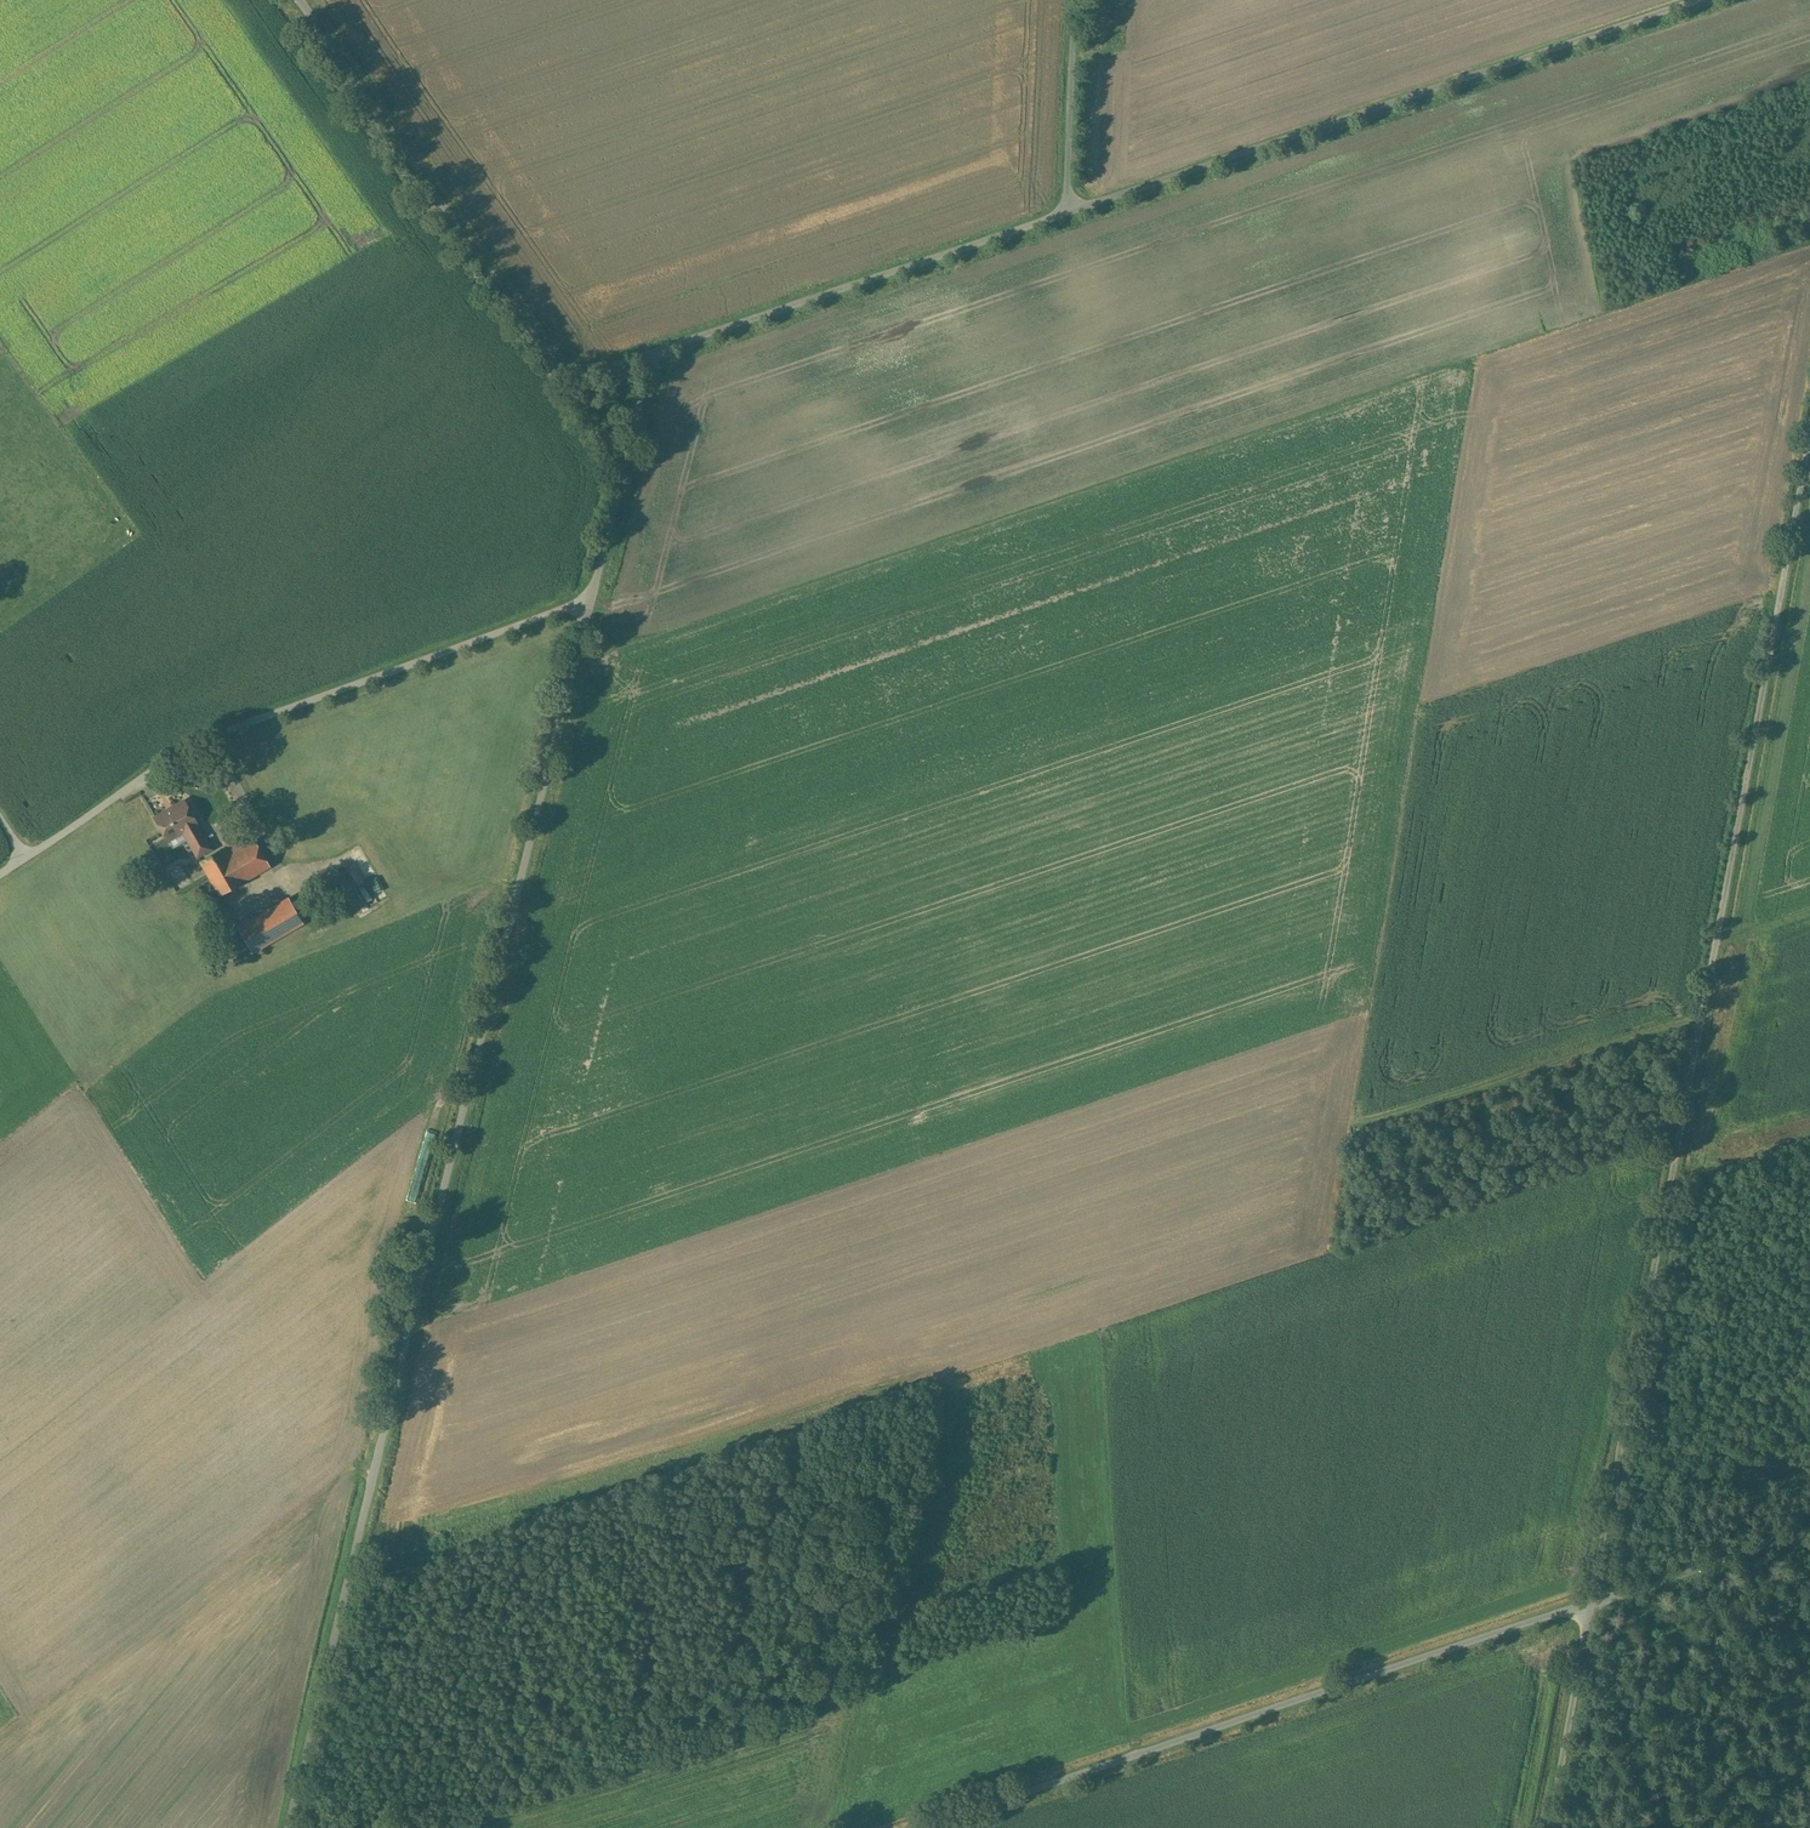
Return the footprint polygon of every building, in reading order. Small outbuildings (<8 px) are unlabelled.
[(210,849),(183,801),(172,807),(173,808),(155,818),(172,847),(187,838),(197,856),(210,849)] [(270,867),(254,839),(241,846),(236,839),(221,847),(222,849),(200,861),(212,883),(219,896),(270,867)] [(303,922),(288,897),(237,927),(224,934),(240,959),(303,922)]
